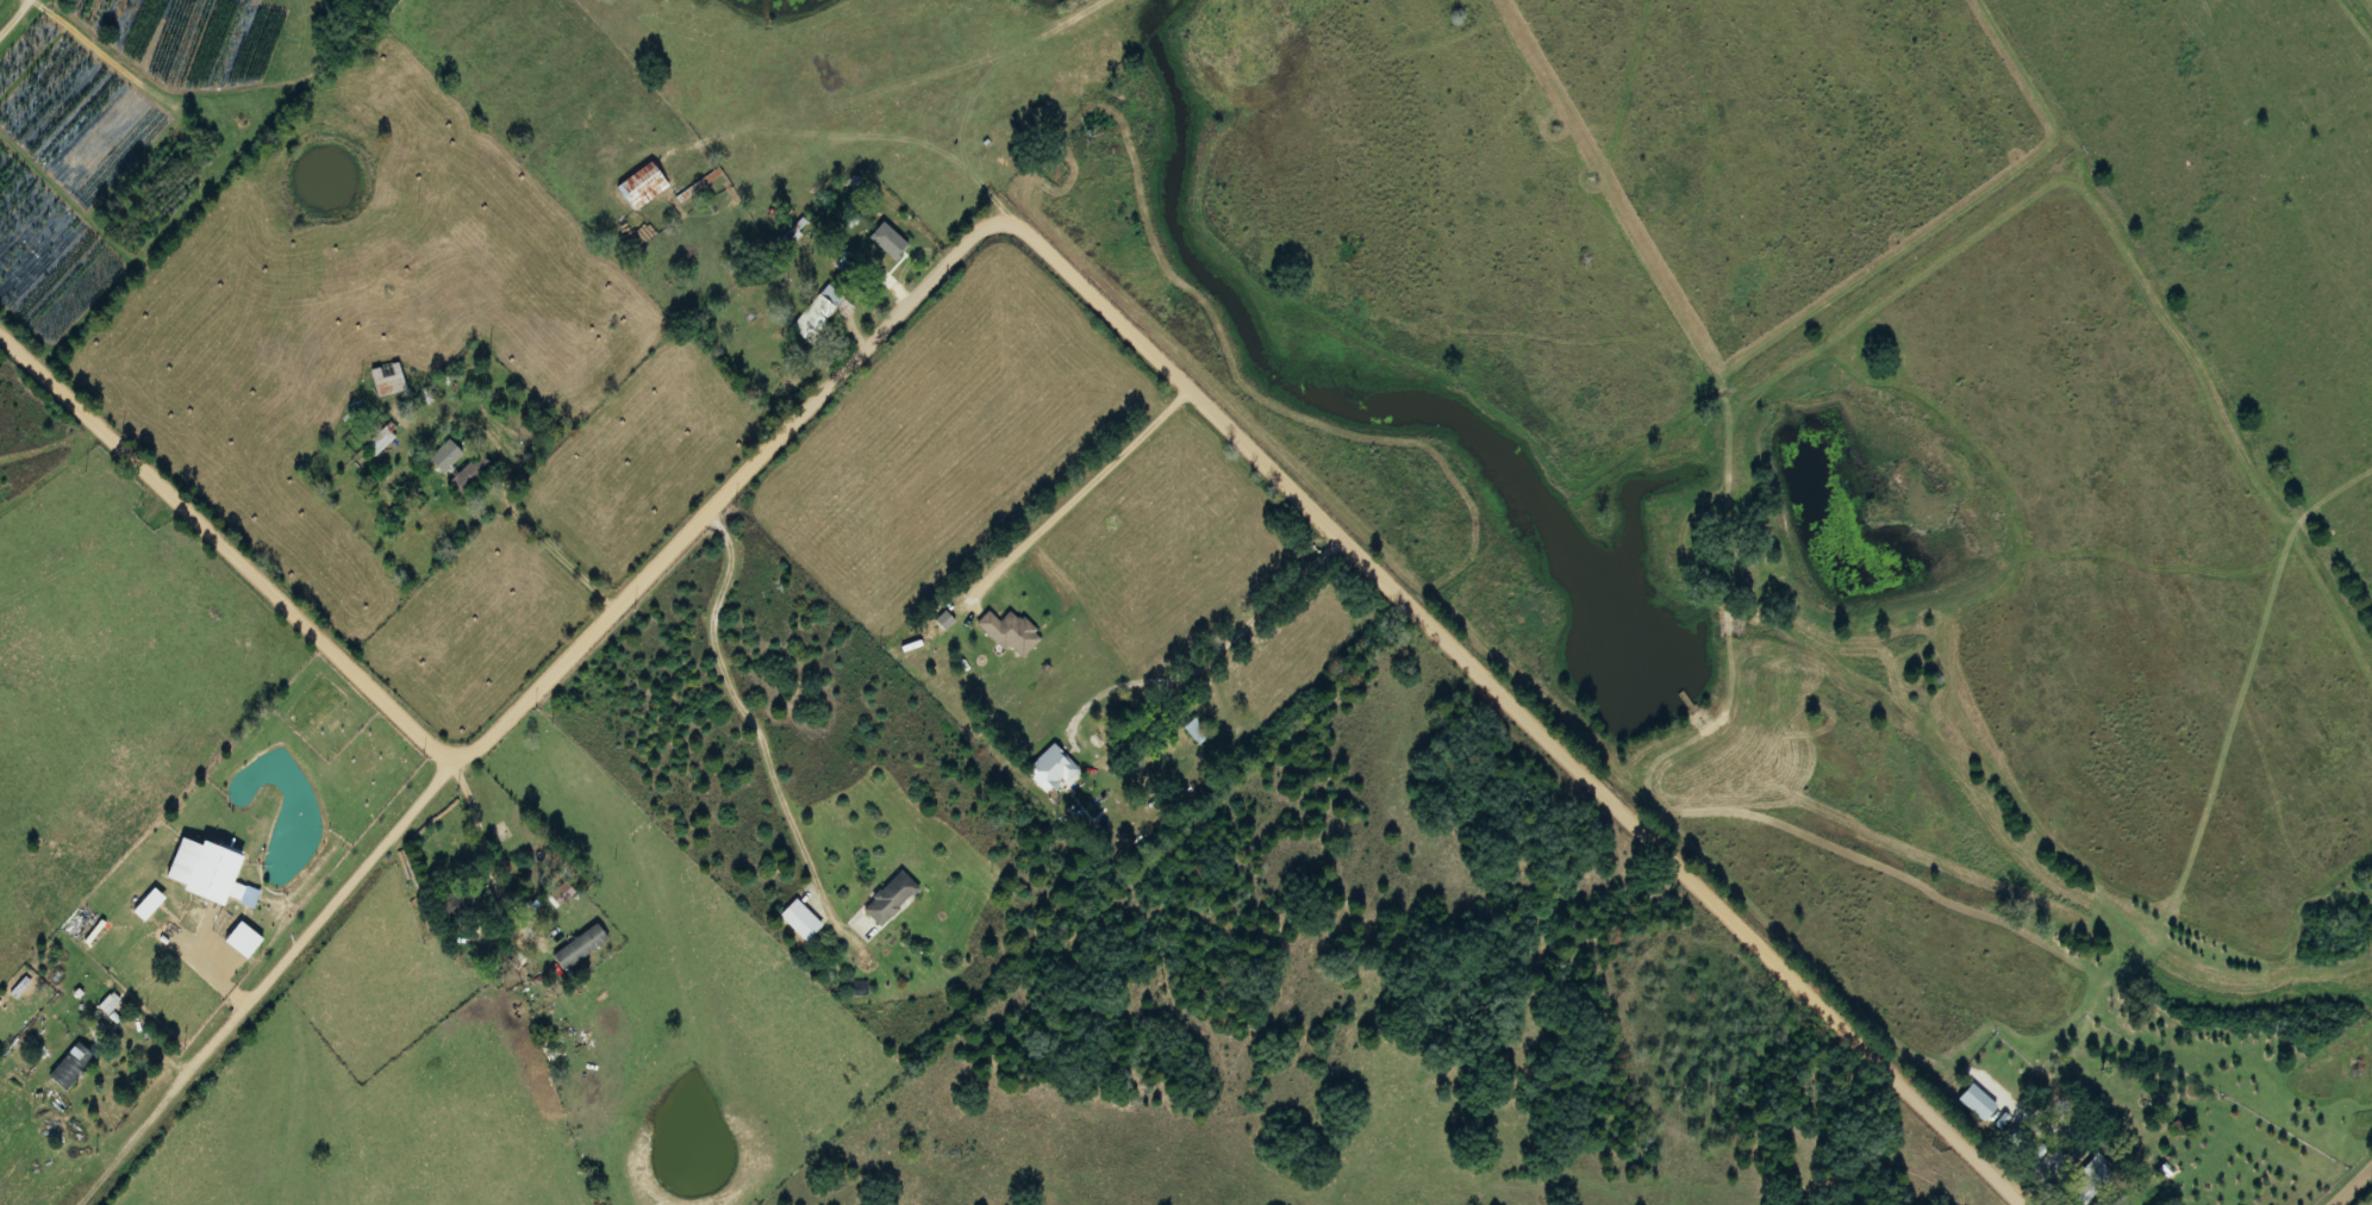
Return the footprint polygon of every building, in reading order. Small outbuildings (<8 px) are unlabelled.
[(631,212),(666,186),(647,162),(613,188),(631,212)] [(892,259),(907,245),(889,226),(861,252),(873,264),(886,252),(892,259)] [(840,315),(848,306),(824,285),(786,328),(804,343),(834,309),(840,315)] [(402,391),(395,363),(367,370),(374,398),(402,391)] [(372,457),(392,436),(378,423),(358,443),(372,457)] [(438,475),(461,457),(448,439),(424,457),(438,475)] [(461,502),(486,478),(469,460),(443,483),(461,502)] [(1000,650),(1005,645),(1018,658),(1038,638),(1008,608),(996,621),(985,610),(972,623),(1000,650)] [(1194,744),(1205,735),(1191,717),(1179,726),(1194,744)] [(1054,782),(1033,760),(1022,771),(1043,793),(1054,782)] [(916,889),(897,870),(858,909),(877,928),(916,889)] [(478,912),(476,890),(438,893),(439,915),(478,912)] [(91,1059),(74,1043),(44,1075),(62,1091),(91,1059)] [(1980,1121),(1994,1105),(1968,1083),(1954,1099),(1980,1121)] [(2006,1138),(2021,1150),(2029,1139),(2015,1128),(2006,1138)] [(2094,1188),(2110,1170),(2093,1154),(2077,1172),(2094,1188)]
